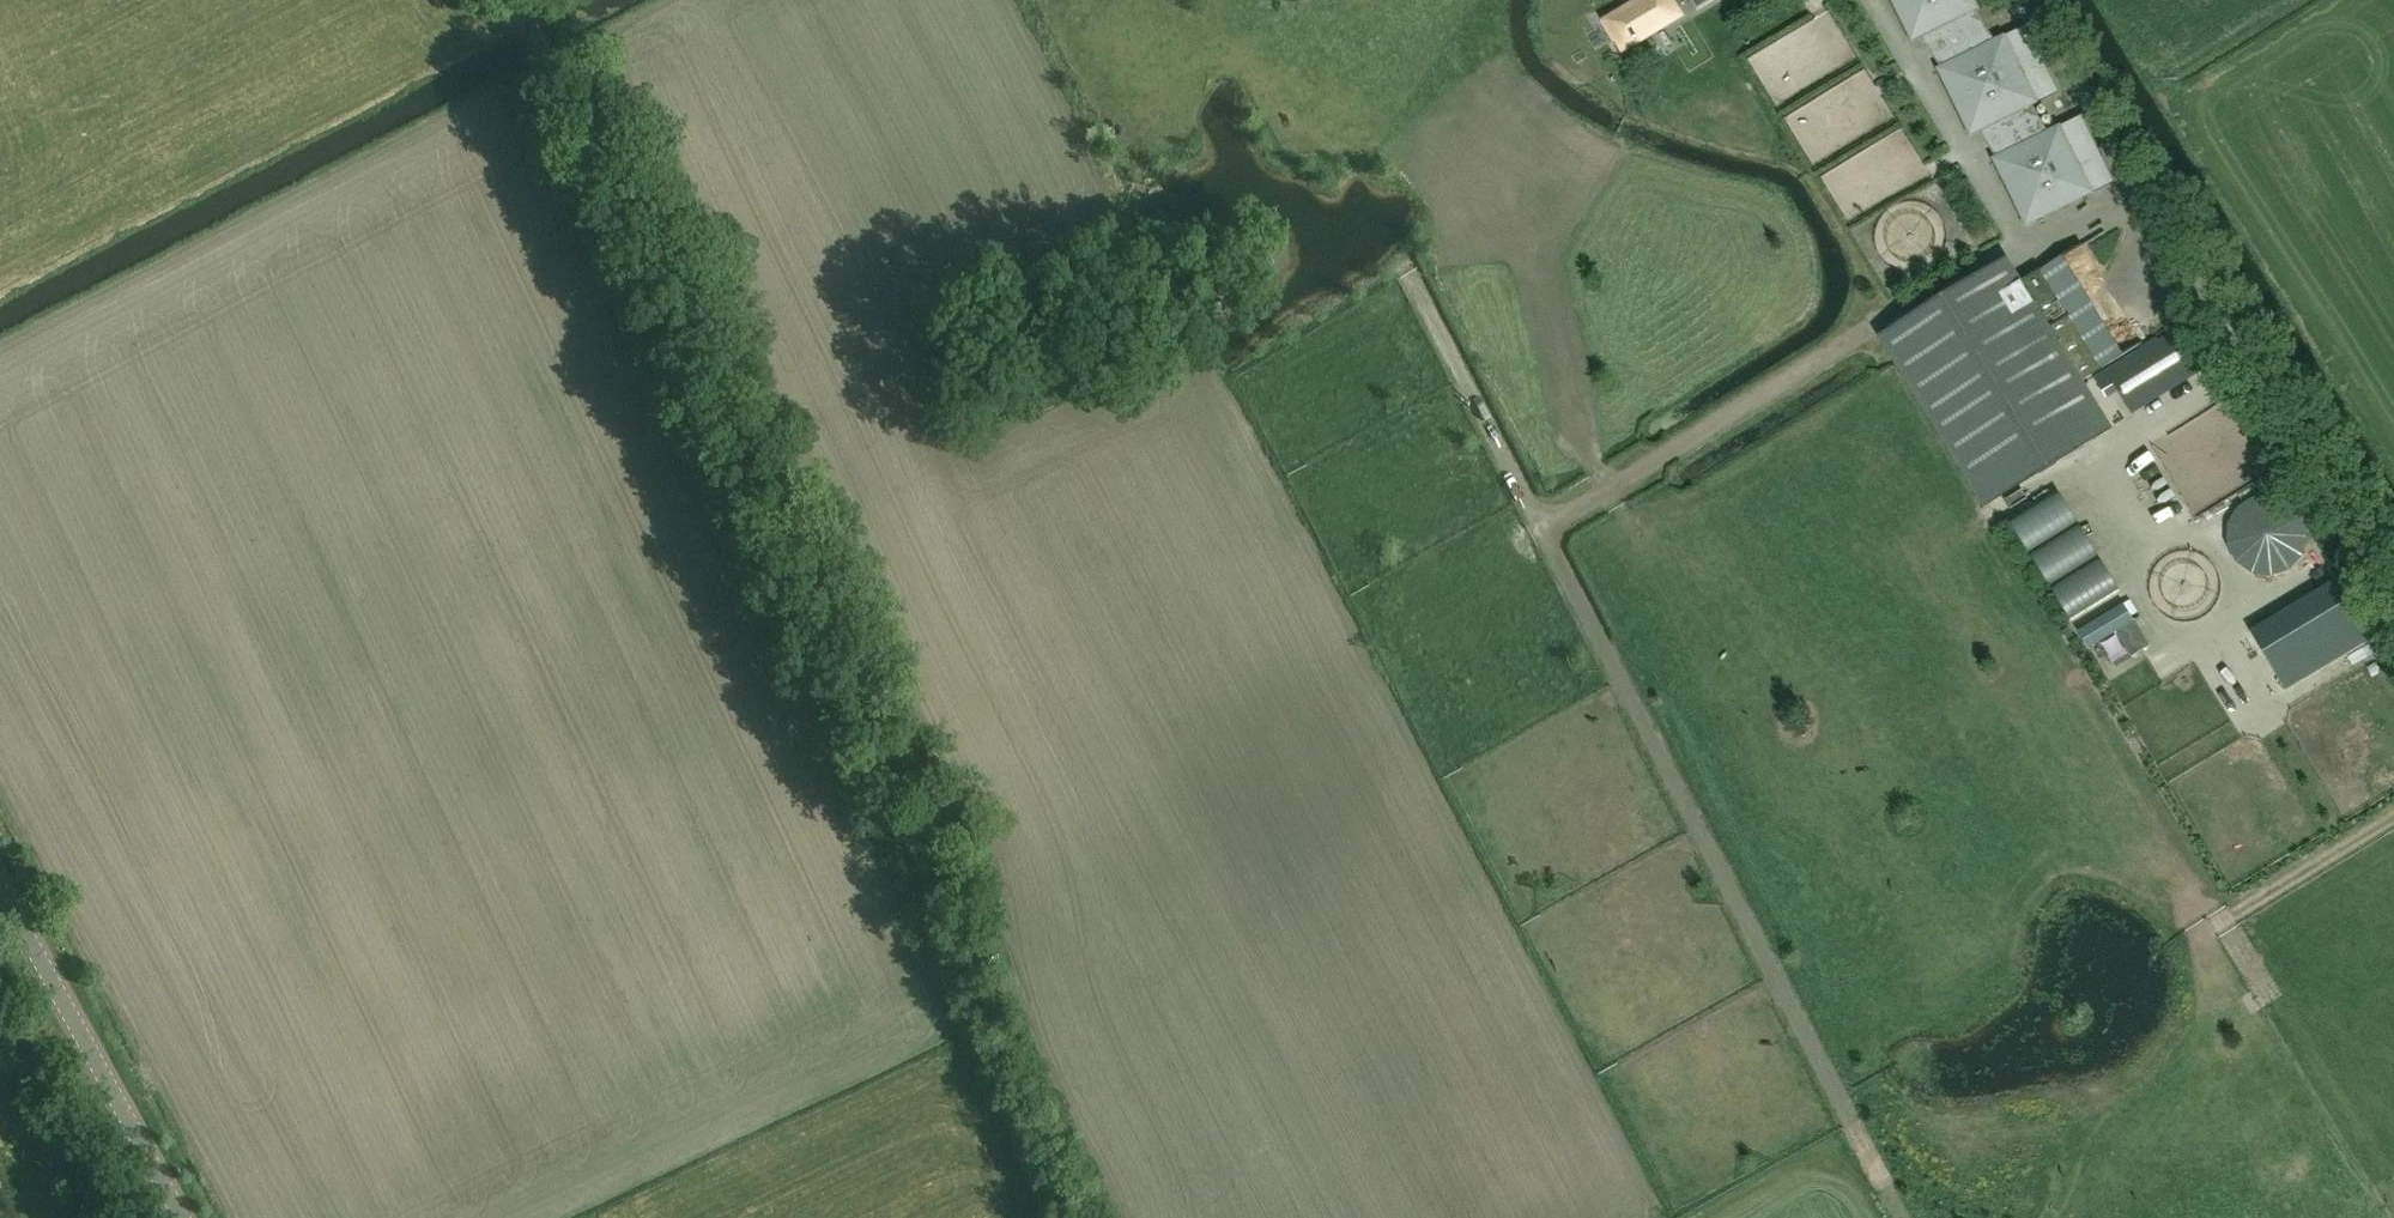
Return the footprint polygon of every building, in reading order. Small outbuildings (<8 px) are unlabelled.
[(1631,4),(1650,36),(1683,16),(1674,0),(1637,0),(1631,4)] [(1914,41),(1921,38),(1943,66),(1937,69),(1970,138),(1980,133),(1995,158),(1993,159),(2026,227),(2093,194),(2060,126),(2048,132),(2032,106),(2038,103),(2006,36),(1993,42),(1974,12),(1978,10),(1973,0),(1895,0),(1914,41)] [(2021,283),(2006,260),(1880,338),(1984,506),(2110,429),(2081,381),(2122,355),(2062,257),(2021,283)] [(2156,339),(2094,378),(2105,396),(2117,388),(2132,413),(2199,372),(2174,332),(2158,342),(2156,339)] [(2249,571),(2264,574),(2277,573),(2288,568),(2298,559),(2304,548),(2306,535),(2304,521),(2297,508),(2286,499),(2273,494),(2259,494),(2245,499),(2234,508),(2227,522),(2225,536),(2228,551),(2237,563),(2249,571)] [(2251,631),(2286,689),(2294,684),(2305,678),(2368,640),(2333,583),(2251,631)] [(2122,603),(2076,632),(2086,648),(2114,631),(2130,657),(2148,645),(2122,603)]
